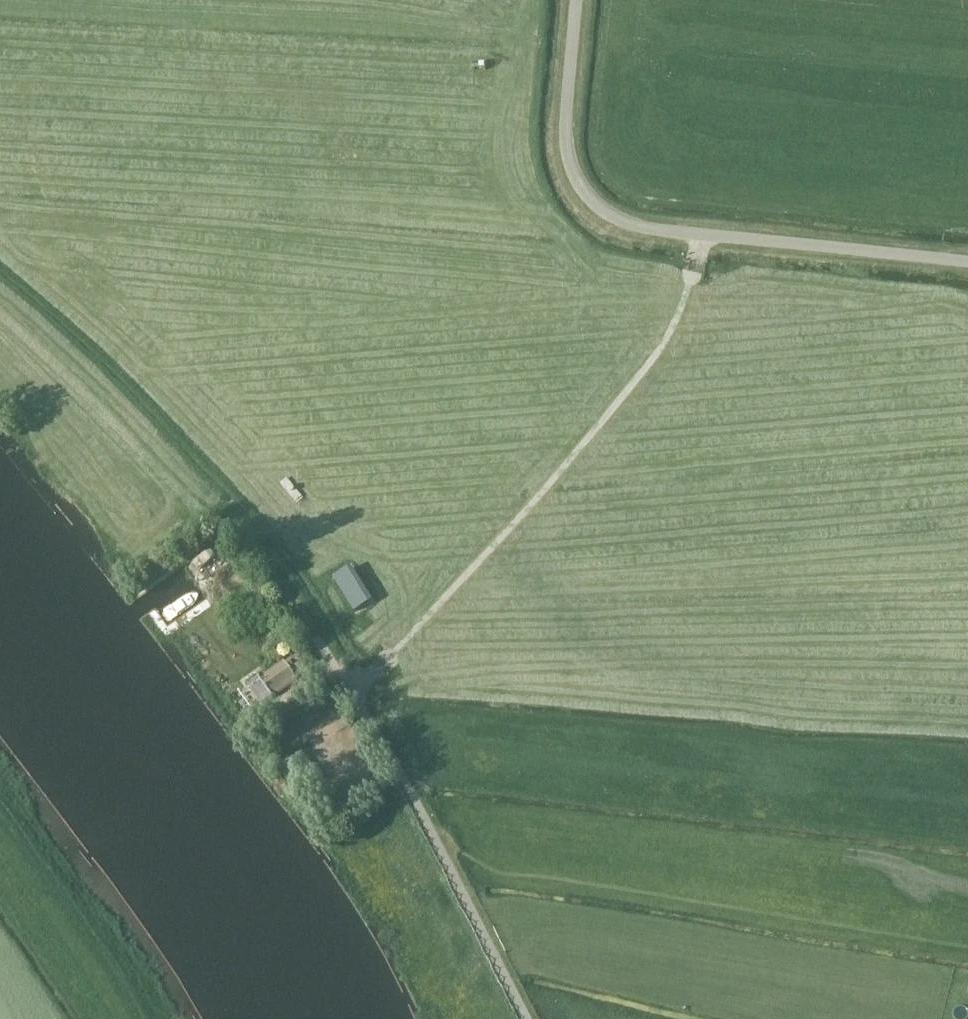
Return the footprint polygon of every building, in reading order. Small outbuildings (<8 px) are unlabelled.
[(259,679),(272,696),(295,679),(283,662),(259,679)]
